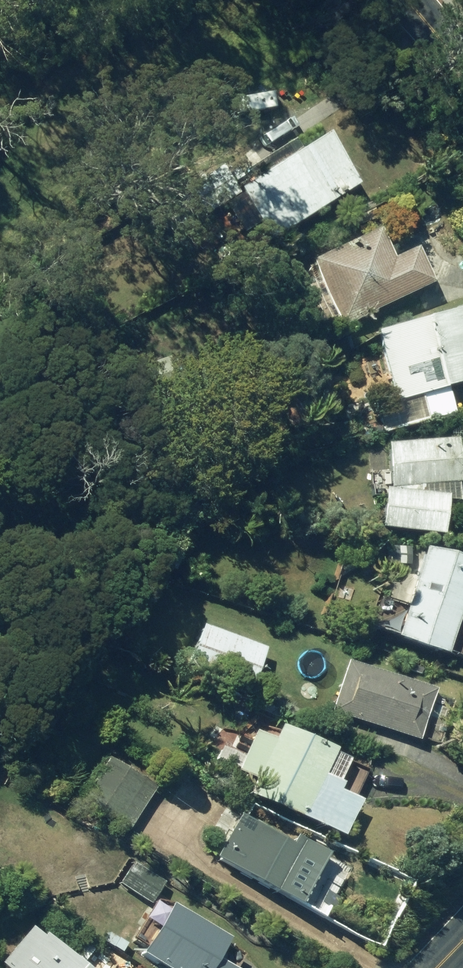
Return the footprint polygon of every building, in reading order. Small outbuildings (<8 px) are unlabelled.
[(241,191),(274,242),(361,186),(329,135),(302,153),(295,142),(245,173),(252,184),(241,191)] [(396,260),(382,230),(313,263),(320,279),(302,287),(320,327),(339,319),(343,328),(435,286),(419,249),(396,260)] [(423,397),(430,422),(458,414),(450,390),(462,386),(462,311),(378,332),(397,404),(423,397)] [(460,485),(462,485),(459,440),(389,445),(392,490),(388,489),(383,531),(445,538),(448,503),(460,504),(460,485)] [(449,658),(462,616),(462,561),(427,550),(397,641),(449,658)] [(188,672),(251,695),(267,649),(204,627),(188,672)] [(331,712),(420,742),(437,689),(412,681),(411,683),(349,662),(331,712)] [(337,753),(282,729),(275,743),(256,734),(245,758),(224,748),(218,761),(240,770),(238,774),(256,781),(249,796),(346,840),(363,803),(340,793),(343,786),(326,778),(337,753)] [(82,801),(129,830),(157,786),(109,756),(82,801)] [(217,861),(283,900),(310,856),(242,816),(217,861)] [(123,885),(151,904),(165,882),(137,863),(123,885)] [(155,967),(217,967),(230,945),(173,911),(141,959),(155,967)] [(47,936),(44,938),(33,929),(2,965),(5,967),(85,967),(47,936)] [(66,929),(56,939),(73,954),(82,942),(66,929)]
